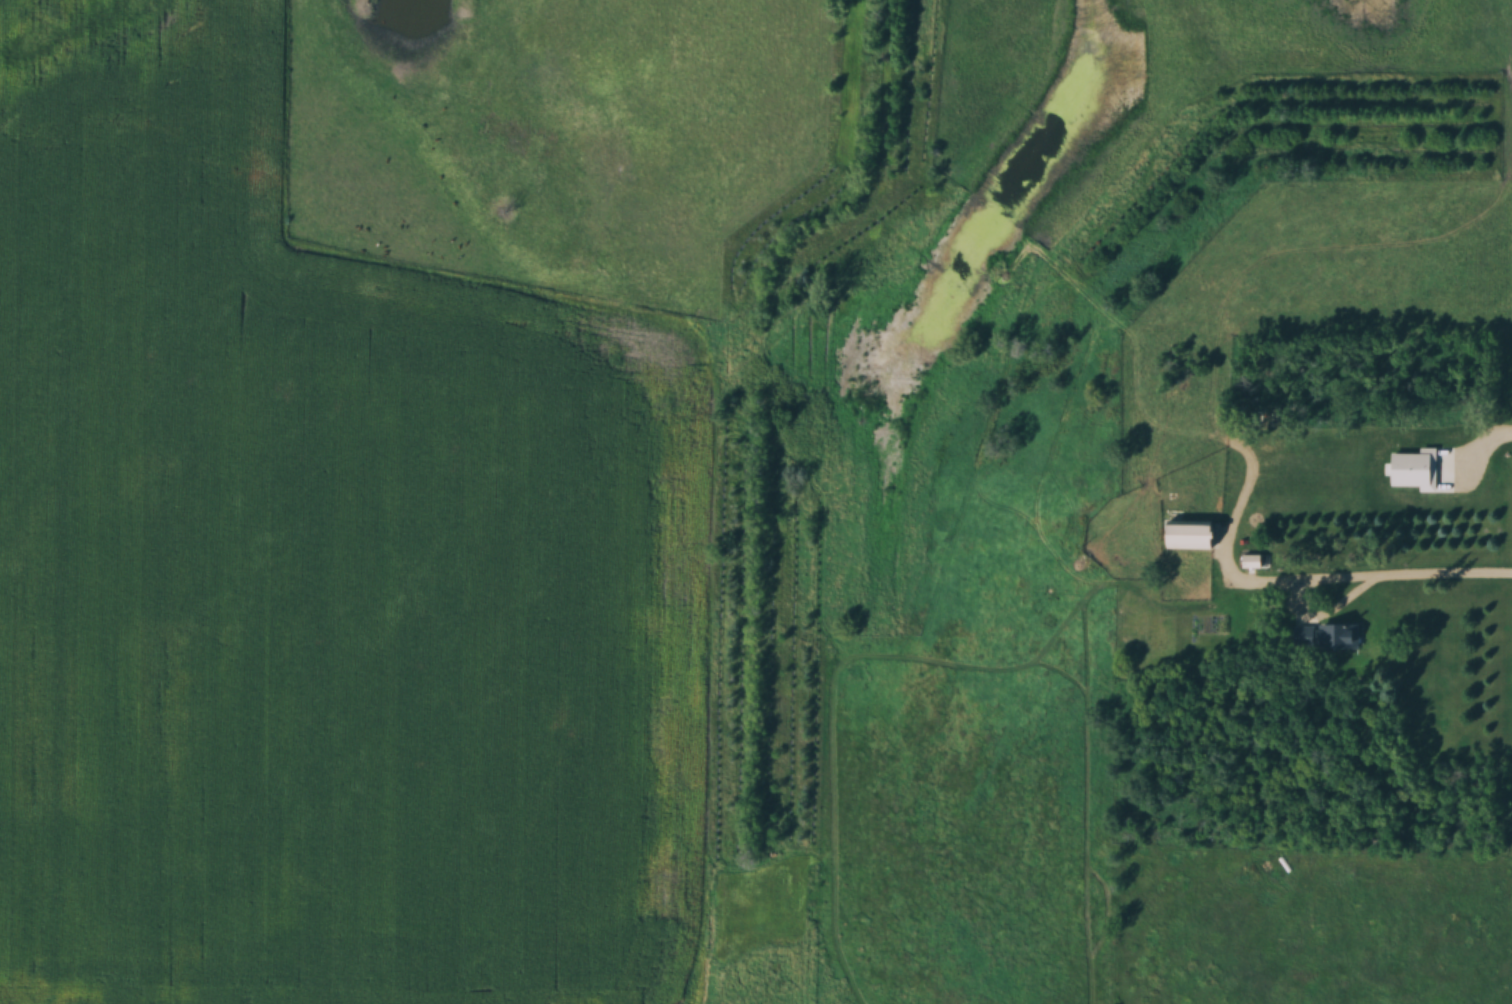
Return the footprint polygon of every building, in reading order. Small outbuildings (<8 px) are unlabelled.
[(1243,557),(1243,570),(1262,570),(1262,557),(1243,557)] [(1361,649),(1361,626),(1295,626),(1295,649),(1361,649)]
